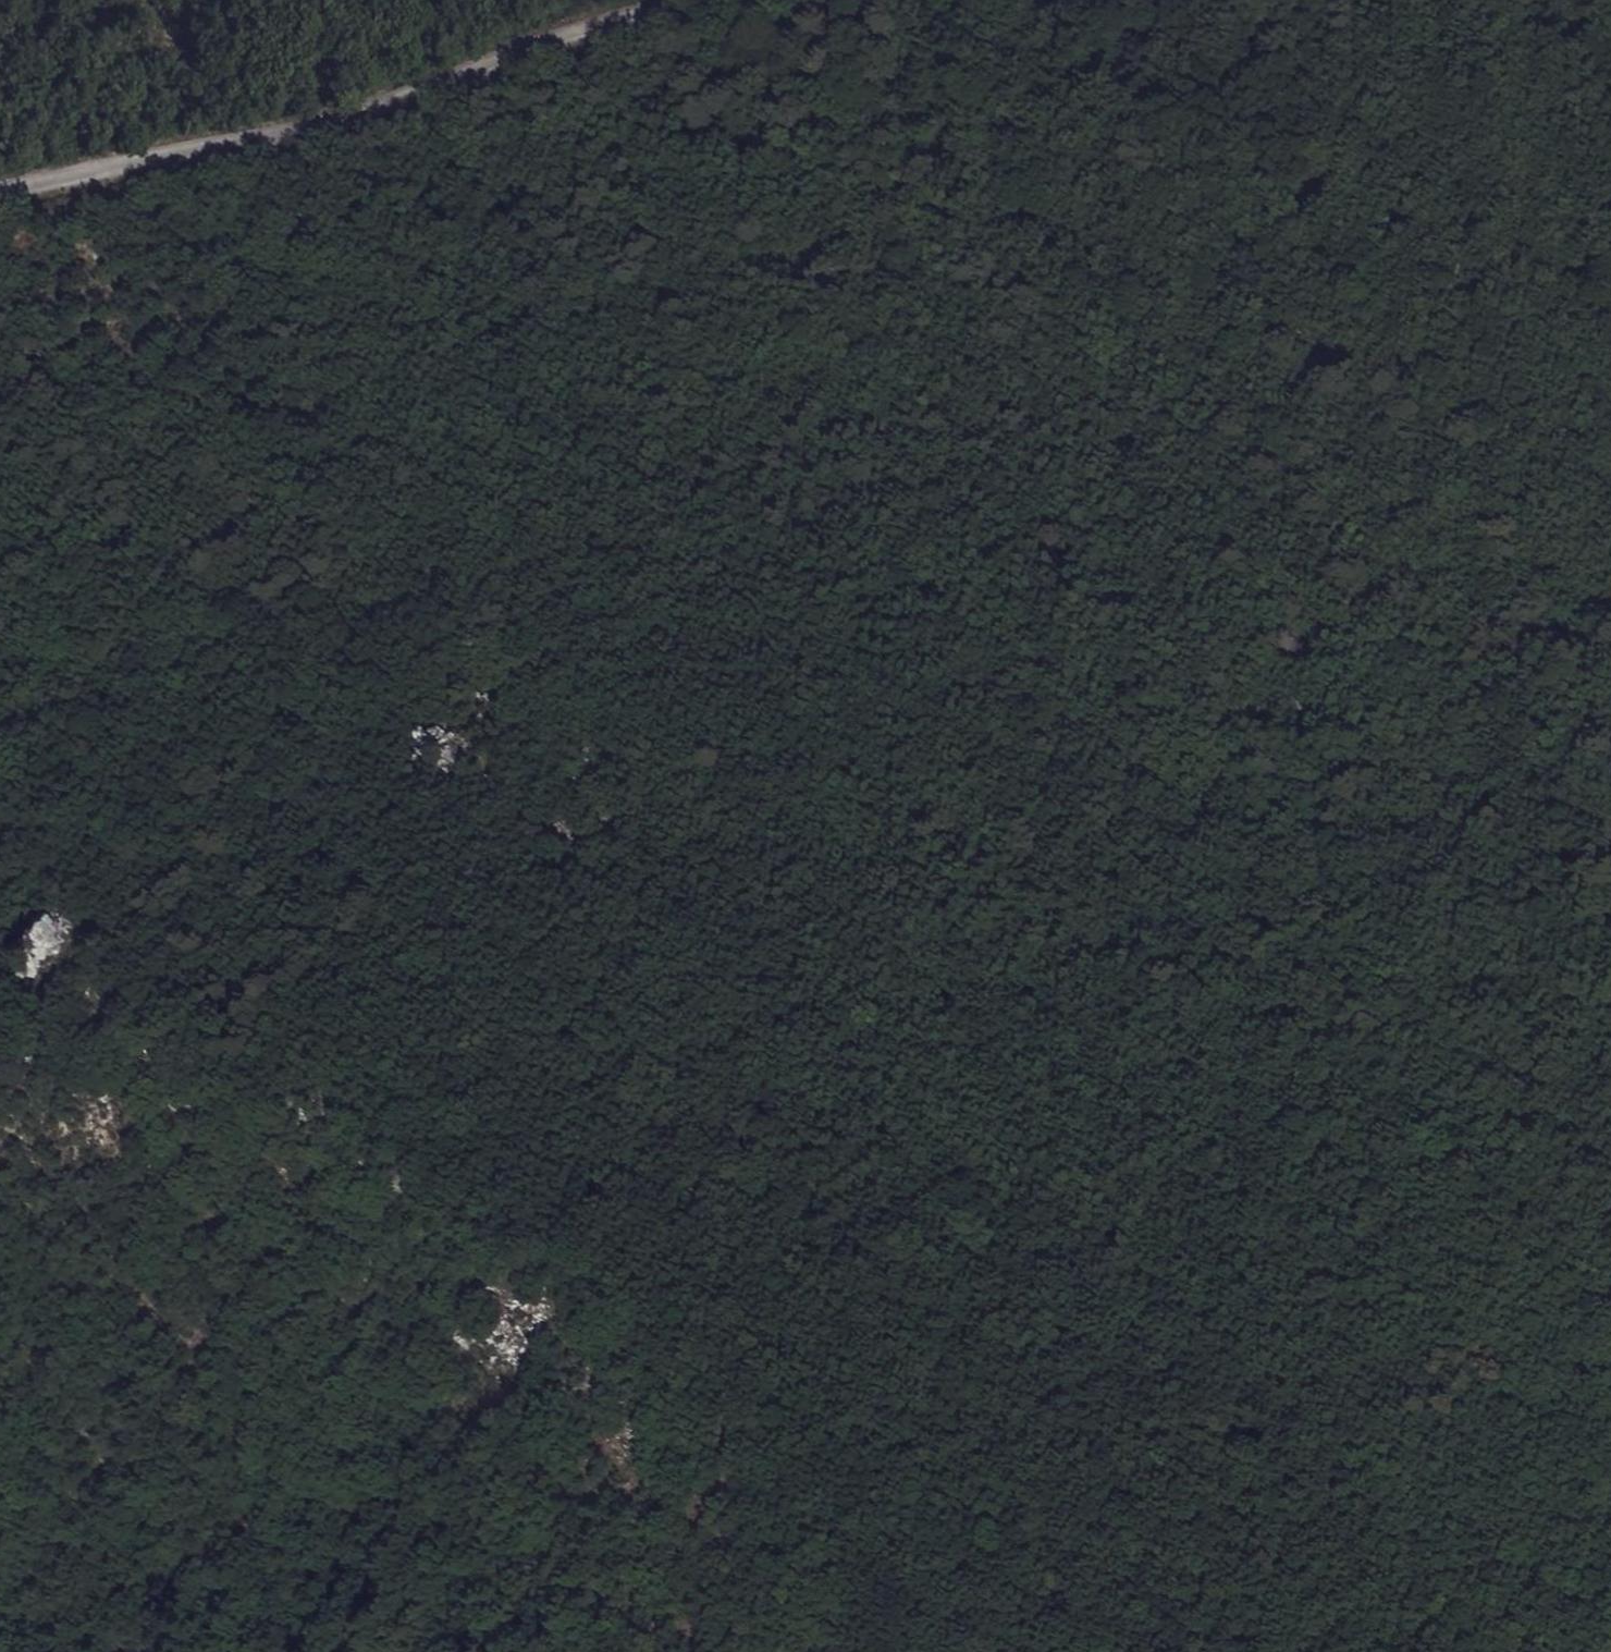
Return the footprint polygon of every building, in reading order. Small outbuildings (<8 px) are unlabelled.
[(31,929),(58,895),(36,877),(8,911),(31,929)]
